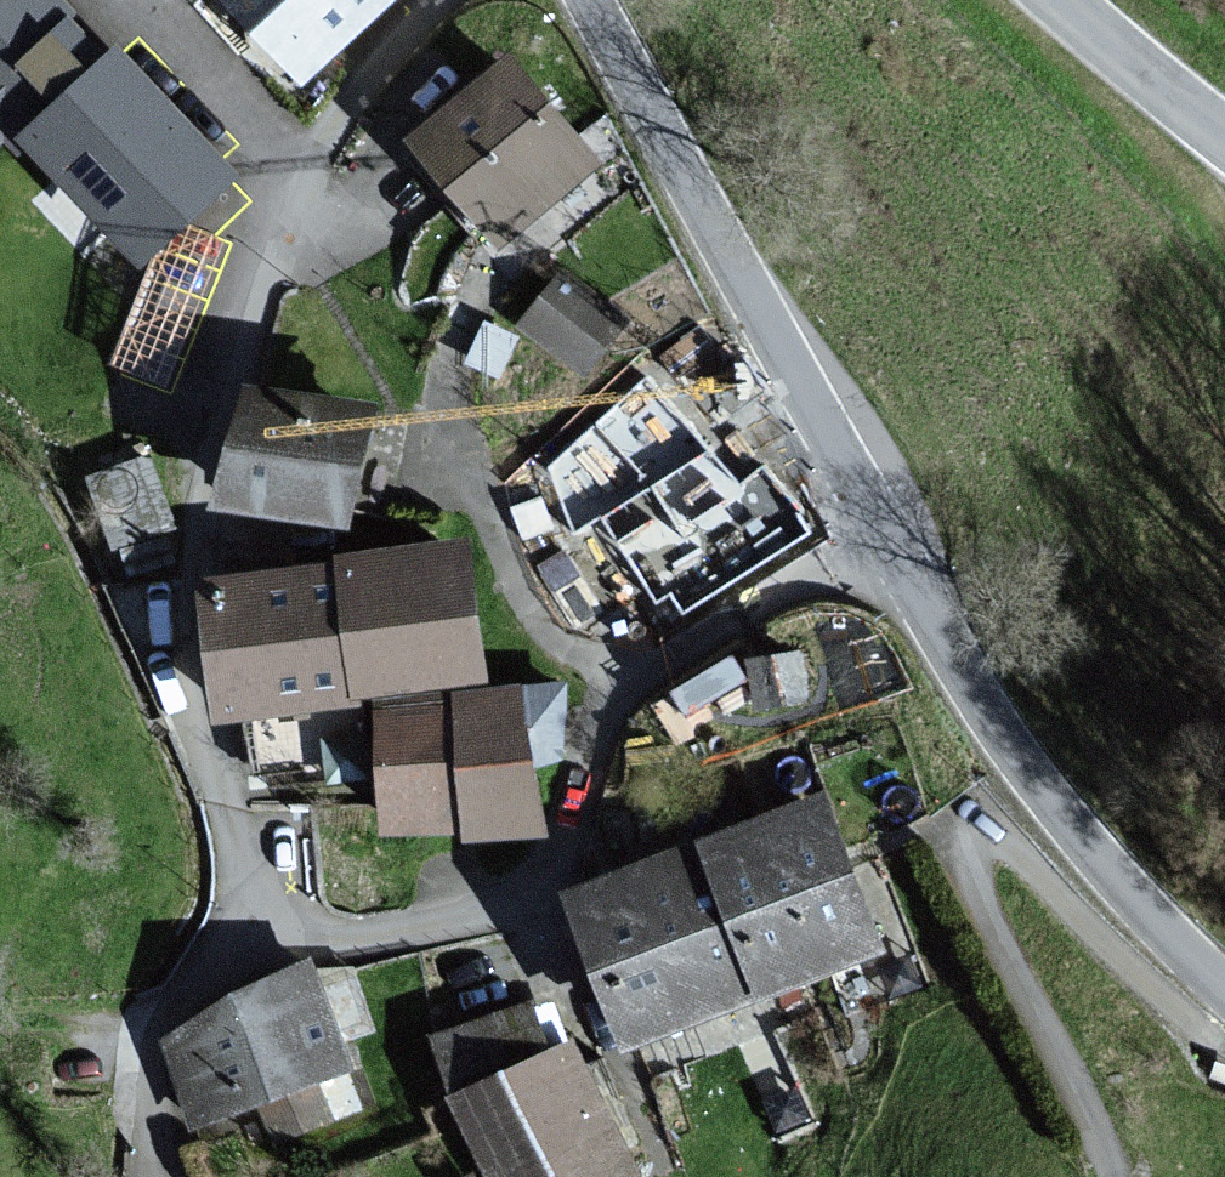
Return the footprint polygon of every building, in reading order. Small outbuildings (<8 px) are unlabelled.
[(17,131),(135,265),(236,176),(118,42),(97,60),(44,0),(0,0),(0,146),(17,131)] [(305,83),(394,0),(227,0),(305,83)] [(594,163),(506,56),(410,135),(497,242),(594,163)] [(625,322),(567,274),(525,324),(584,373),(625,322)] [(114,352),(166,371),(180,335),(128,316),(114,352)] [(809,532),(764,469),(740,487),(651,372),(548,467),(576,537),(601,519),(656,602),(671,595),(682,613),(809,532)] [(375,408),(247,384),(224,509),(352,532),(375,408)] [(481,681),(461,542),(204,579),(224,718),(481,681)] [(556,690),(515,693),(376,701),(384,835),(536,826),(532,762),(561,760),(556,690)] [(819,793),(568,893),(631,1050),(882,951),(819,793)] [(360,1066),(310,963),(159,1035),(204,1128),(252,1105),(273,1149),(339,1117),(323,1083),(360,1066)] [(433,1039),(493,1176),(630,1176),(632,1176),(573,1039),(551,1048),(530,998),(433,1039)]
